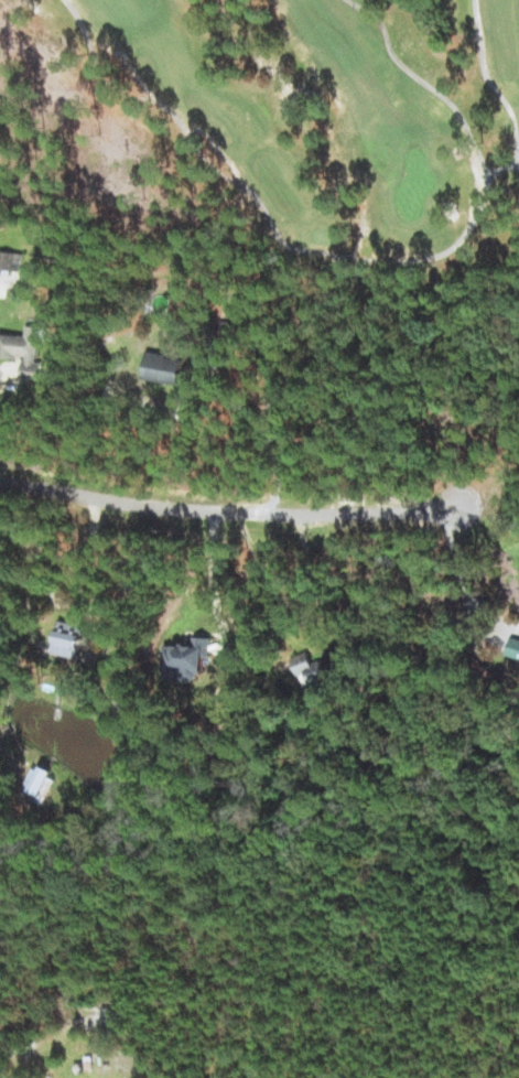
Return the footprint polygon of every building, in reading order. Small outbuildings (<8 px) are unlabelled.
[(24,254),(0,250),(0,268),(21,271),(24,254)] [(0,342),(0,357),(25,359),(23,379),(38,381),(42,328),(28,327),(27,336),(1,333),(0,342)] [(182,359),(147,351),(142,378),(177,385),(182,359)] [(52,653),(77,658),(84,626),(60,620),(52,653)] [(162,644),(161,678),(201,680),(202,657),(209,658),(210,637),(192,636),(192,646),(162,644)] [(511,636),(505,654),(518,658),(518,639),(511,636)] [(310,663),(307,653),(293,657),(300,686),(343,675),(336,647),(322,651),(324,659),(310,663)] [(43,804),(56,772),(39,765),(26,798),(43,804)]
